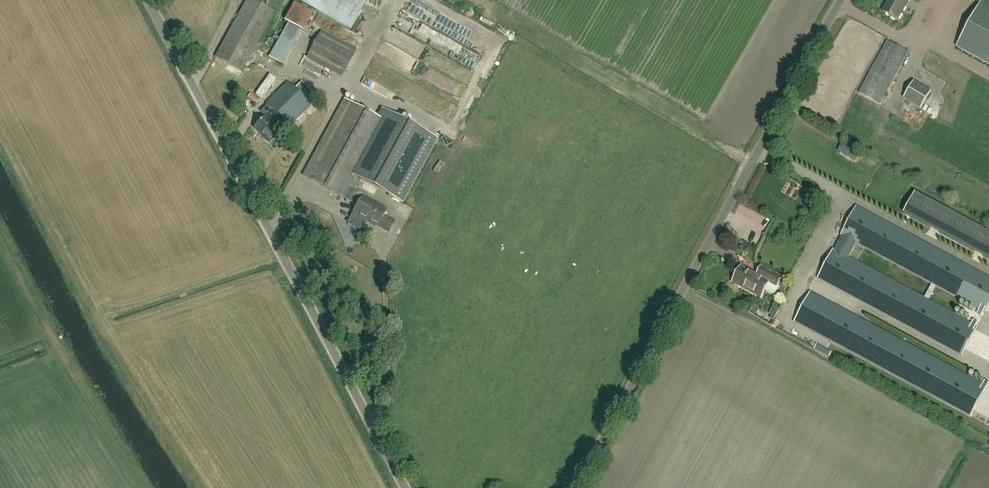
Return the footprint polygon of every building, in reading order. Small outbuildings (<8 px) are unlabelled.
[(275,12),(252,0),(246,0),(215,57),(242,71),(275,12)] [(367,0),(302,0),(301,2),(351,30),(367,0)] [(909,0),(889,0),(883,11),(890,15),(889,16),(897,20),(909,0)] [(981,2),(957,47),(988,65),(988,7),(981,2)] [(271,59),(283,65),(313,13),(295,3),(285,21),(291,24),(271,59)] [(357,50),(322,30),(307,57),(342,77),(357,50)] [(880,105),(908,52),(887,40),(859,93),(880,105)] [(419,75),(458,94),(464,82),(425,63),(419,75)] [(419,91),(422,83),(388,70),(385,78),(419,91)] [(931,90),(913,81),(903,98),(921,108),(931,90)] [(285,130),(318,99),(302,82),(294,89),(288,83),(266,104),(272,110),(266,117),(265,116),(254,127),(268,143),(280,132),(276,127),(279,124),(285,130)] [(433,97),(428,110),(447,117),(452,105),(433,97)] [(382,109),(377,117),(344,99),(302,176),(348,201),(349,200),(357,205),(353,213),(389,233),(395,222),(384,216),(387,211),(367,200),(368,197),(355,190),(360,179),(403,203),(437,139),(382,109)] [(910,198),(903,212),(934,226),(929,236),(940,240),(942,234),(972,247),(982,246),(973,242),(972,234),(972,232),(971,223),(964,224),(964,218),(946,210),(946,207),(927,210),(931,201),(920,196),(910,198)] [(977,327),(928,300),(936,286),(985,313),(988,305),(988,278),(857,206),(841,235),(842,236),(834,250),(834,249),(818,279),(961,356),(977,327)] [(803,247),(813,247),(812,235),(802,236),(803,247)] [(761,297),(765,289),(769,282),(777,287),(782,277),(762,267),(757,275),(741,267),(733,283),(761,297)] [(983,385),(810,293),(795,321),(971,416),(988,383),(985,381),(983,385)] [(967,348),(974,353),(981,343),(974,338),(967,348)]
